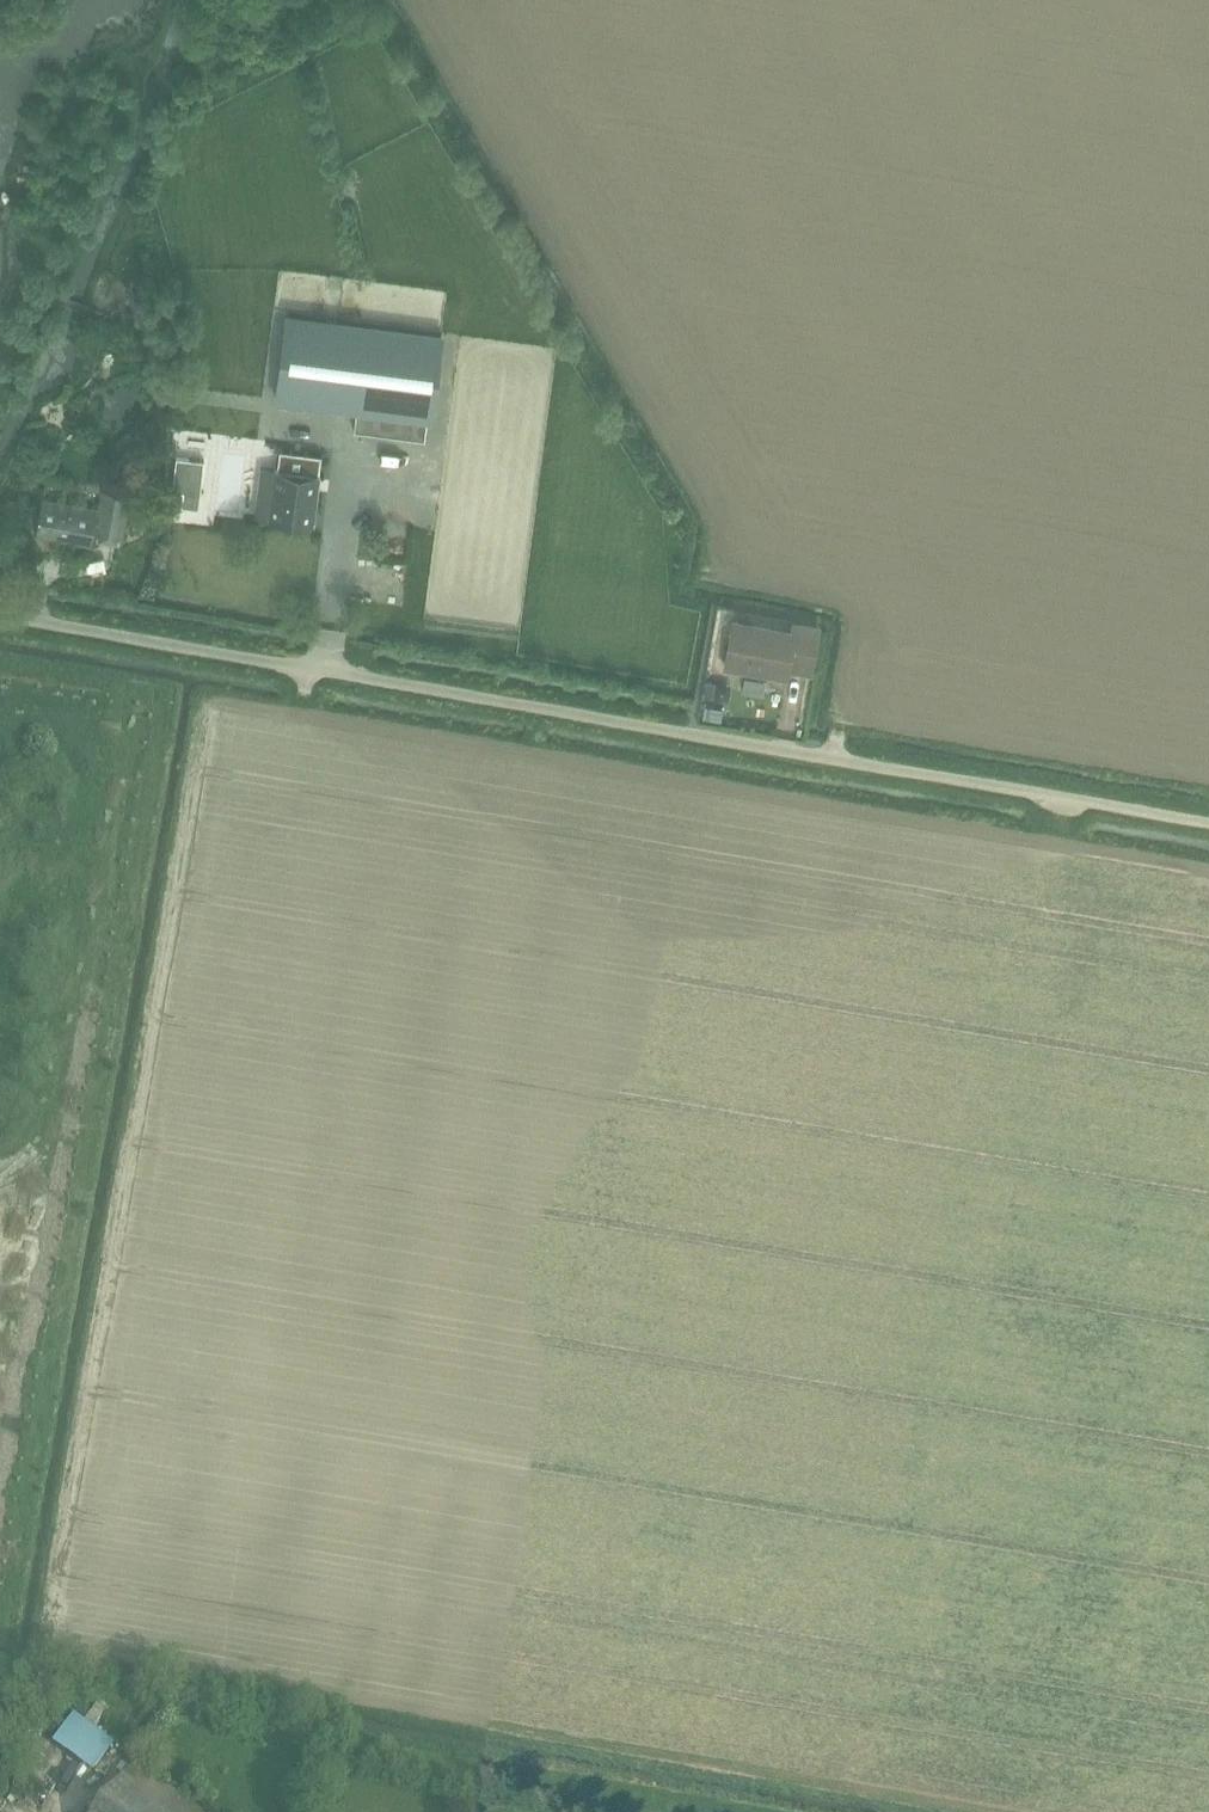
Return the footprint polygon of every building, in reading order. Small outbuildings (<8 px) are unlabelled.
[(288,313),(277,401),(356,411),(354,429),(425,438),(427,419),(432,420),(443,333),(413,329),(288,313)] [(263,467),(256,516),(315,524),(322,475),(319,475),(322,454),(313,453),(280,448),(280,449),(277,469),(263,467)] [(176,456),(172,490),(183,491),(181,505),(199,507),(205,460),(176,456)] [(98,506),(45,496),(37,534),(92,544),(93,537),(118,542),(122,543),(132,494),(102,488),(98,506)] [(820,625),(793,620),(792,629),(735,619),(726,667),(788,678),(789,670),(812,674),(820,625)] [(766,681),(745,678),(742,693),(764,696),(766,681)] [(731,685),(706,681),(703,698),(729,702),(731,685)] [(705,706),(703,720),(722,723),(724,709),(705,706)] [(75,1719),(54,1746),(94,1777),(115,1750),(75,1719)]
